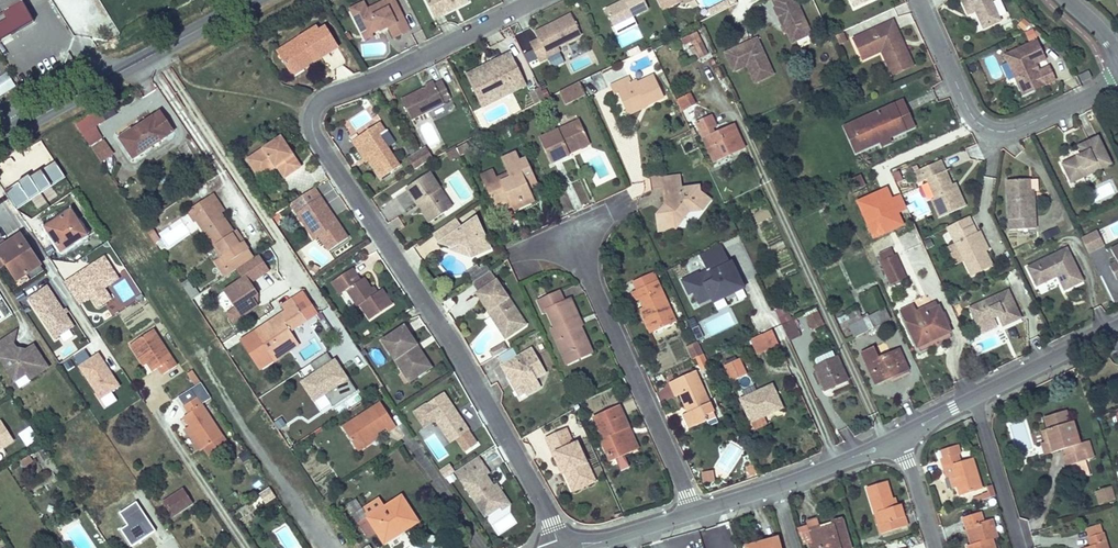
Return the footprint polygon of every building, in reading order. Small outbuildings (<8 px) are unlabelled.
[(22,3),(20,0),(0,0),(0,16),(22,3)] [(368,13),(356,19),(365,36),(381,28),(380,27),(388,23),(390,28),(396,39),(412,31),(396,0),(394,0),(368,13)] [(436,18),(445,14),(443,12),(459,4),(460,6),(470,2),(469,0),(427,0),(436,18)] [(605,10),(615,28),(650,9),(649,9),(645,0),(625,0),(605,10)] [(794,0),(778,0),(773,2),(776,10),(773,12),(781,29),(784,28),(792,46),(811,37),(794,0)] [(966,12),(976,7),(977,9),(974,11),(981,26),(999,17),(991,0),(961,0),(966,12)] [(356,19),(368,13),(364,6),(353,12),(356,19)] [(549,58),(550,58),(547,53),(559,47),(583,35),(573,15),(556,23),(557,25),(553,27),(552,25),(544,29),(540,40),(532,44),(541,62),(549,58)] [(1030,25),(1023,19),(1018,25),(1025,31),(1030,25)] [(632,20),(614,28),(617,35),(635,26),(632,20)] [(902,39),(893,20),(853,38),(862,59),(882,51),(890,69),(911,59),(905,47),(902,48),(898,40),(902,39)] [(365,36),(369,43),(377,39),(374,33),(381,30),(382,32),(390,28),(388,23),(380,27),(381,28),(365,36)] [(327,27),(320,31),(318,27),(278,52),(290,71),(312,58),(316,63),(340,48),(327,27)] [(843,32),(836,36),(839,43),(847,40),(843,32)] [(689,36),(681,40),(684,46),(692,42),(689,36)] [(1030,64),(1035,62),(1044,58),(1035,39),(1003,53),(1008,63),(1003,66),(1010,81),(1015,79),(1022,93),(1054,79),(1047,66),(1038,70),(1033,72),(1030,64)] [(701,42),(690,48),(696,61),(708,55),(701,42)] [(724,56),(730,70),(744,64),(746,69),(754,86),(773,78),(756,42),(741,48),(740,51),(738,52),(736,51),(724,56)] [(547,53),(550,58),(559,53),(562,52),(559,47),(547,53)] [(628,52),(631,57),(641,52),(639,47),(628,52)] [(467,75),(467,76),(484,68),(486,72),(500,65),(498,61),(511,54),(510,52),(467,75)] [(550,58),(549,58),(553,67),(563,61),(559,53),(550,58)] [(484,68),(467,76),(480,101),(509,86),(513,92),(527,84),(511,54),(498,61),(500,65),(486,72),(484,68)] [(316,63),(312,58),(290,71),(293,77),(316,63)] [(890,69),(893,75),(914,65),(911,59),(890,69)] [(1038,70),(1035,62),(1030,64),(1033,72),(1038,70)] [(746,69),(744,64),(730,70),(733,75),(746,69)] [(1078,75),(1081,81),(1091,76),(1088,70),(1078,75)] [(600,73),(580,83),(586,95),(587,99),(608,89),(601,72),(600,73)] [(0,77),(0,96),(16,87),(7,73),(0,77)] [(620,93),(628,110),(646,102),(647,104),(664,96),(654,76),(633,85),(629,77),(612,86),(616,94),(620,93)] [(435,83),(402,100),(412,120),(446,104),(445,103),(452,99),(443,81),(436,85),(435,83)] [(541,87),(547,99),(552,96),(545,81),(539,84),(541,87)] [(580,83),(568,89),(574,101),(586,95),(580,83)] [(509,86),(480,101),(483,107),(513,92),(509,86)] [(547,99),(541,87),(530,93),(536,104),(547,99)] [(568,89),(561,92),(567,104),(574,101),(568,89)] [(692,94),(677,101),(682,110),(696,104),(692,94)] [(902,100),(865,116),(877,141),(881,140),(890,135),(906,128),(901,118),(908,114),(902,100)] [(646,102),(628,110),(630,114),(648,106),(647,104),(646,102)] [(133,133),(121,141),(133,159),(173,132),(159,111),(131,130),(133,133)] [(908,114),(901,118),(906,128),(913,125),(908,114)] [(696,123),(713,159),(726,153),(727,156),(744,148),(734,126),(715,134),(712,127),(716,125),(712,116),(696,123)] [(865,116),(851,123),(862,148),(877,141),(865,116)] [(103,139),(88,118),(75,127),(90,148),(103,139)] [(569,153),(567,149),(589,139),(580,120),(540,138),(552,163),(570,155),(569,153)] [(360,146),(368,159),(381,178),(400,165),(379,134),(385,131),(379,122),(352,140),(357,148),(360,146)] [(862,148),(851,123),(844,126),(856,151),(862,148)] [(118,136),(121,141),(133,133),(131,130),(130,128),(118,136)] [(890,135),(881,140),(883,145),(893,141),(890,135)] [(1081,153),(1061,162),(1071,181),(1109,162),(1096,136),(1077,145),(1081,153)] [(290,176),(302,168),(282,138),(248,161),(257,174),(273,163),(275,166),(281,162),(290,176)] [(589,139),(567,149),(569,153),(591,143),(589,139)] [(468,143),(457,148),(461,156),(472,151),(468,143)] [(425,144),(416,150),(424,163),(434,157),(425,144)] [(357,148),(365,161),(368,159),(360,146),(357,148)] [(416,150),(406,156),(415,169),(424,163),(416,150)] [(512,178),(488,188),(499,212),(513,206),(512,203),(520,199),(523,206),(535,201),(529,189),(527,184),(536,180),(526,159),(520,162),(516,152),(503,158),(510,174),(512,178)] [(726,153),(713,159),(714,162),(727,156),(726,153)] [(954,189),(952,183),(941,159),(913,172),(918,182),(927,179),(935,197),(932,198),(940,216),(966,204),(958,187),(954,189)] [(286,179),(290,176),(281,162),(275,166),(273,163),(257,174),(260,179),(278,167),(286,179)] [(483,175),(488,188),(512,178),(510,174),(498,179),(494,171),(483,175)] [(902,180),(899,172),(891,175),(895,183),(902,180)] [(430,173),(407,188),(418,204),(424,199),(427,203),(425,205),(434,219),(453,207),(430,173)] [(657,213),(658,221),(666,221),(671,224),(679,224),(688,211),(702,210),(710,200),(700,192),(699,186),(681,188),(679,176),(662,178),(665,203),(657,213)] [(866,187),(861,177),(854,180),(859,190),(866,187)] [(1031,217),(1030,192),(1028,178),(1007,180),(1011,229),(1036,228),(1035,217),(1031,217)] [(536,180),(527,184),(529,189),(538,185),(536,180)] [(297,213),(321,198),(315,189),(291,205),(297,213)] [(444,193),(452,203),(457,199),(449,189),(444,193)] [(190,210),(194,216),(214,204),(221,214),(225,212),(213,195),(190,210)] [(319,237),(329,251),(348,239),(334,217),(331,220),(328,216),(331,215),(325,207),(327,206),(321,198),(297,213),(315,240),(319,237)] [(424,199),(418,204),(430,222),(434,219),(425,205),(427,203),(424,199)] [(512,203),(513,206),(515,210),(523,206),(520,199),(512,203)] [(214,204),(194,216),(232,274),(236,271),(254,259),(236,231),(234,233),(221,214),(214,204)] [(328,216),(331,220),(334,217),(327,206),(325,207),(331,215),(328,216)] [(63,223),(49,232),(61,252),(86,236),(70,212),(60,219),(63,223)] [(434,233),(440,243),(453,248),(460,245),(468,247),(472,258),(491,249),(477,218),(462,228),(455,219),(434,233)] [(955,242),(977,232),(970,218),(948,228),(955,242)] [(60,219),(46,228),(49,232),(63,223),(60,219)] [(666,221),(658,221),(659,230),(676,228),(679,224),(671,224),(666,221)] [(1062,235),(1058,227),(1042,235),(1046,243),(1062,235)] [(152,229),(147,232),(152,241),(157,238),(152,229)] [(985,251),(980,241),(984,239),(979,230),(977,232),(955,242),(971,274),(992,264),(985,251)] [(1104,248),(1097,231),(1083,237),(1090,254),(1104,248)] [(0,244),(0,267),(5,263),(17,280),(40,265),(20,235),(6,244),(4,242),(0,244)] [(984,239),(980,241),(985,251),(989,249),(984,239)] [(422,257),(437,250),(433,240),(417,246),(422,257)] [(1110,248),(1117,260),(1109,264),(1117,279),(1117,244),(1110,248)] [(452,251),(472,258),(468,247),(460,245),(453,248),(452,251)] [(700,305),(713,299),(714,302),(746,287),(732,260),(730,261),(722,245),(700,256),(706,267),(699,270),(686,276),(682,279),(682,280),(689,295),(694,292),(700,305)] [(1037,285),(1054,277),(1053,273),(1057,271),(1058,275),(1066,289),(1084,280),(1067,247),(1028,266),(1037,285)] [(891,249),(880,255),(883,262),(881,263),(891,284),(905,277),(896,256),(895,257),(891,249)] [(233,325),(241,320),(259,309),(259,296),(252,284),(269,273),(259,256),(254,259),(236,271),(242,280),(223,291),(234,309),(226,314),(233,325)] [(700,256),(689,260),(693,271),(704,268),(700,256)] [(473,283),(491,271),(487,265),(469,277),(473,283)] [(353,269),(339,279),(347,291),(358,307),(360,306),(371,321),(393,306),(382,290),(378,293),(375,295),(371,289),(364,279),(361,281),(353,269)] [(503,328),(521,316),(491,271),(473,283),(479,292),(477,294),(489,311),(491,310),(503,328)] [(637,290),(657,280),(654,273),(634,283),(637,290)] [(347,291),(339,279),(332,283),(340,296),(347,291)] [(640,298),(644,307),(655,331),(677,321),(657,280),(637,290),(633,292),(636,300),(640,298)] [(1056,280),(1038,288),(1040,293),(1058,285),(1056,280)] [(74,327),(48,285),(27,298),(54,340),(74,327)] [(978,324),(994,317),(993,314),(997,312),(999,315),(1003,324),(1021,316),(1009,289),(970,306),(978,324)] [(547,309),(555,327),(560,338),(564,336),(572,352),(590,345),(578,320),(580,320),(570,299),(564,302),(559,291),(539,300),(544,311),(547,309)] [(255,332),(271,356),(297,340),(291,331),(307,320),(293,298),(281,306),(285,312),(255,332)] [(947,324),(943,314),(939,306),(938,307),(936,302),(916,310),(913,305),(901,310),(918,346),(951,331),(947,324)] [(655,331),(644,307),(640,309),(651,333),(655,331)] [(885,308),(869,315),(876,327),(891,319),(885,308)] [(489,311),(488,312),(500,330),(503,328),(491,310),(489,311)] [(817,313),(808,317),(813,328),(823,324),(817,313)] [(869,315),(864,318),(869,330),(876,327),(869,315)] [(869,330),(864,318),(849,325),(855,337),(869,330)] [(383,342),(403,372),(409,368),(416,379),(432,368),(421,351),(417,353),(414,348),(417,346),(405,327),(383,342)] [(560,338),(555,327),(551,328),(567,363),(593,352),(590,345),(572,352),(564,336),(560,338)] [(704,338),(699,327),(692,330),(698,341),(704,338)] [(153,330),(133,343),(147,364),(153,372),(158,368),(163,375),(176,366),(153,330)] [(771,331),(750,341),(757,355),(778,344),(771,331)] [(13,344),(16,332),(0,343),(0,353),(13,344)] [(297,340),(271,356),(275,362),(300,345),(297,340)] [(147,364),(133,343),(129,345),(143,366),(147,364)] [(490,350),(494,357),(506,350),(502,343),(490,350)] [(702,354),(697,343),(688,347),(693,358),(696,356),(702,354)] [(0,353),(0,361),(15,382),(27,375),(30,380),(48,368),(34,347),(24,353),(18,351),(13,344),(0,353)] [(536,378),(547,372),(532,348),(501,365),(508,376),(512,373),(513,376),(512,383),(516,390),(522,386),(525,392),(527,395),(541,387),(536,378)] [(903,371),(899,363),(905,360),(900,349),(879,358),(874,348),(863,353),(876,383),(903,371)] [(498,356),(502,363),(516,356),(513,349),(498,356)] [(72,358),(79,368),(91,361),(84,351),(72,358)] [(316,373),(333,362),(327,354),(311,365),(316,373)] [(706,363),(702,354),(696,356),(700,366),(706,363)] [(121,388),(100,355),(91,361),(79,368),(100,401),(121,388)] [(814,368),(816,372),(821,384),(824,391),(849,380),(838,357),(814,368)] [(740,359),(726,365),(732,378),(746,372),(740,359)] [(350,381),(336,360),(333,362),(316,373),(300,384),(314,405),(326,397),(350,381)] [(905,360),(899,363),(903,371),(909,368),(905,360)] [(409,368),(403,372),(410,383),(416,379),(409,368)] [(200,381),(193,371),(188,374),(195,385),(200,381)] [(696,371),(670,382),(676,396),(681,394),(689,412),(684,414),(690,428),(708,420),(711,424),(718,421),(696,371)] [(821,384),(816,372),(813,373),(819,385),(821,384)] [(356,391),(350,381),(326,397),(333,406),(356,391)] [(211,399),(206,392),(202,384),(179,398),(184,406),(197,398),(202,405),(211,399)] [(745,396),(741,398),(750,418),(763,412),(764,415),(782,408),(771,385),(757,391),(745,396)] [(743,391),(745,396),(757,391),(754,385),(743,391)] [(516,390),(519,396),(525,392),(522,386),(516,390)] [(381,388),(368,397),(370,401),(384,392),(381,388)] [(443,392),(414,412),(424,427),(435,419),(446,436),(452,432),(456,439),(469,430),(459,415),(456,416),(454,413),(456,411),(443,392)] [(183,416),(190,427),(203,448),(222,436),(202,405),(197,398),(184,406),(189,413),(183,416)] [(343,427),(355,446),(376,432),(386,426),(389,431),(397,425),(381,402),(343,427)] [(633,451),(624,430),(630,428),(619,405),(595,416),(605,440),(602,441),(611,461),(633,451)] [(1043,430),(1047,443),(1051,442),(1054,452),(1064,449),(1069,447),(1070,453),(1066,454),(1064,455),(1067,464),(1069,464),(1094,457),(1089,442),(1082,444),(1082,443),(1079,444),(1072,422),(1069,423),(1066,411),(1044,417),(1048,429),(1043,430)] [(763,412),(750,418),(754,428),(767,422),(764,415),(763,412)] [(287,427),(282,418),(275,422),(280,430),(287,427)] [(971,418),(963,421),(965,427),(972,423),(971,418)] [(0,422),(0,450),(15,440),(2,420),(0,422)] [(39,439),(31,427),(20,435),(27,447),(39,439)] [(203,448),(190,427),(186,429),(200,450),(203,448)] [(567,428),(546,437),(554,453),(557,452),(562,463),(564,462),(568,470),(566,471),(566,472),(571,483),(593,473),(578,442),(574,444),(567,428)] [(630,428),(624,430),(633,451),(639,448),(630,428)] [(376,432),(355,446),(358,450),(379,436),(376,432)] [(446,436),(451,442),(456,439),(452,432),(446,436)] [(222,436),(203,448),(210,457),(228,445),(222,436)] [(1051,442),(1047,443),(1043,444),(1046,454),(1054,452),(1051,442)] [(947,457),(941,459),(944,468),(947,467),(953,487),(957,485),(960,495),(981,489),(972,458),(960,462),(958,454),(959,453),(957,445),(945,448),(947,457)] [(938,450),(941,459),(947,457),(945,448),(938,450)] [(563,474),(566,472),(566,471),(568,470),(564,462),(562,463),(557,452),(554,453),(563,474)] [(33,461),(29,456),(20,463),(23,467),(33,461)] [(491,492),(498,487),(496,484),(493,486),(486,475),(489,473),(484,465),(478,456),(454,472),(460,481),(478,507),(484,503),(491,513),(500,506),(491,492)] [(757,472),(754,464),(747,467),(750,475),(757,472)] [(445,478),(454,472),(450,465),(441,471),(445,478)] [(714,477),(713,467),(702,469),(703,479),(714,477)] [(571,483),(573,488),(595,478),(593,473),(571,483)] [(867,488),(878,524),(883,523),(885,532),(906,525),(901,506),(898,507),(894,508),(892,499),(887,482),(867,488)] [(981,494),(982,494),(983,499),(995,495),(992,486),(987,487),(988,491),(981,494)] [(1111,486),(1100,490),(1104,503),(1115,499),(1111,486)] [(275,497),(268,487),(260,493),(266,502),(275,497)] [(510,504),(498,487),(491,492),(500,506),(502,509),(510,504)] [(183,490),(164,502),(174,516),(192,504),(183,490)] [(982,494),(972,497),(973,502),(983,499),(982,494)] [(369,518),(365,512),(356,498),(347,504),(354,514),(353,515),(368,538),(377,532),(385,544),(398,536),(393,528),(397,525),(400,529),(416,519),(400,496),(384,507),(369,518)] [(381,502),(365,512),(369,518),(384,507),(381,502)] [(491,513),(484,503),(478,507),(484,517),(491,513)] [(965,528),(969,526),(975,544),(970,545),(967,546),(968,547),(995,547),(992,538),(997,537),(991,519),(983,521),(980,512),(962,517),(965,528)] [(393,528),(398,536),(418,522),(416,519),(400,529),(397,525),(393,528)] [(818,526),(809,529),(813,544),(809,545),(810,547),(850,547),(842,519),(832,522),(833,526),(819,531),(818,526)] [(808,527),(809,529),(818,526),(816,521),(807,523),(808,527)] [(832,522),(818,526),(819,531),(833,526),(832,522)] [(111,533),(112,535),(122,528),(121,526),(111,533)] [(969,526),(965,528),(970,545),(975,544),(969,526)] [(1088,530),(1090,537),(1103,533),(1101,526),(1088,530)] [(809,545),(813,544),(809,529),(808,527),(799,529),(804,546),(809,545)] [(112,535),(121,547),(133,547),(134,546),(122,528),(112,535)] [(1103,533),(1090,537),(1088,537),(1091,546),(1084,547),(1108,547),(1103,533)] [(745,545),(746,547),(780,547),(777,539),(760,544),(760,541),(745,545)]
